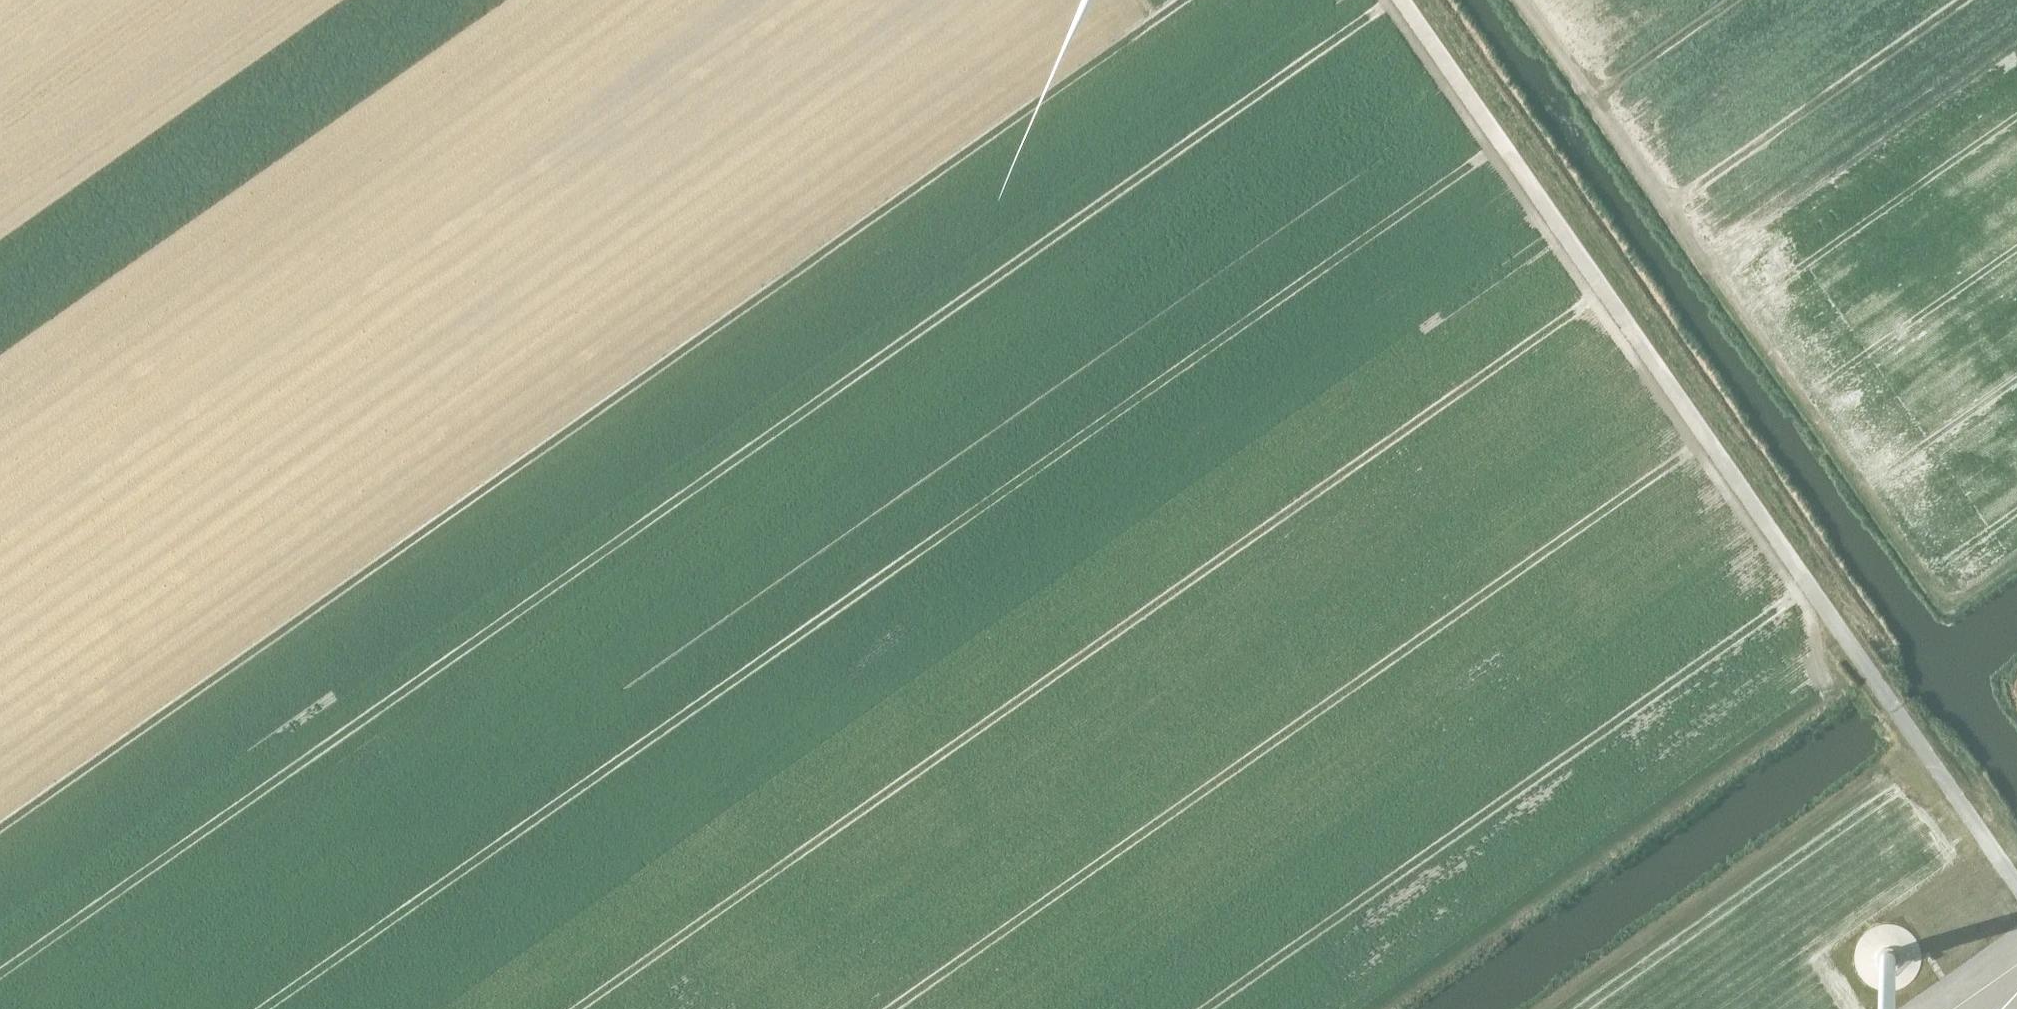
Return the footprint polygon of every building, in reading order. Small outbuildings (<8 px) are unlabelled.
[(1887,967),(1901,956),(1889,941),(1875,952),(1887,967)]
